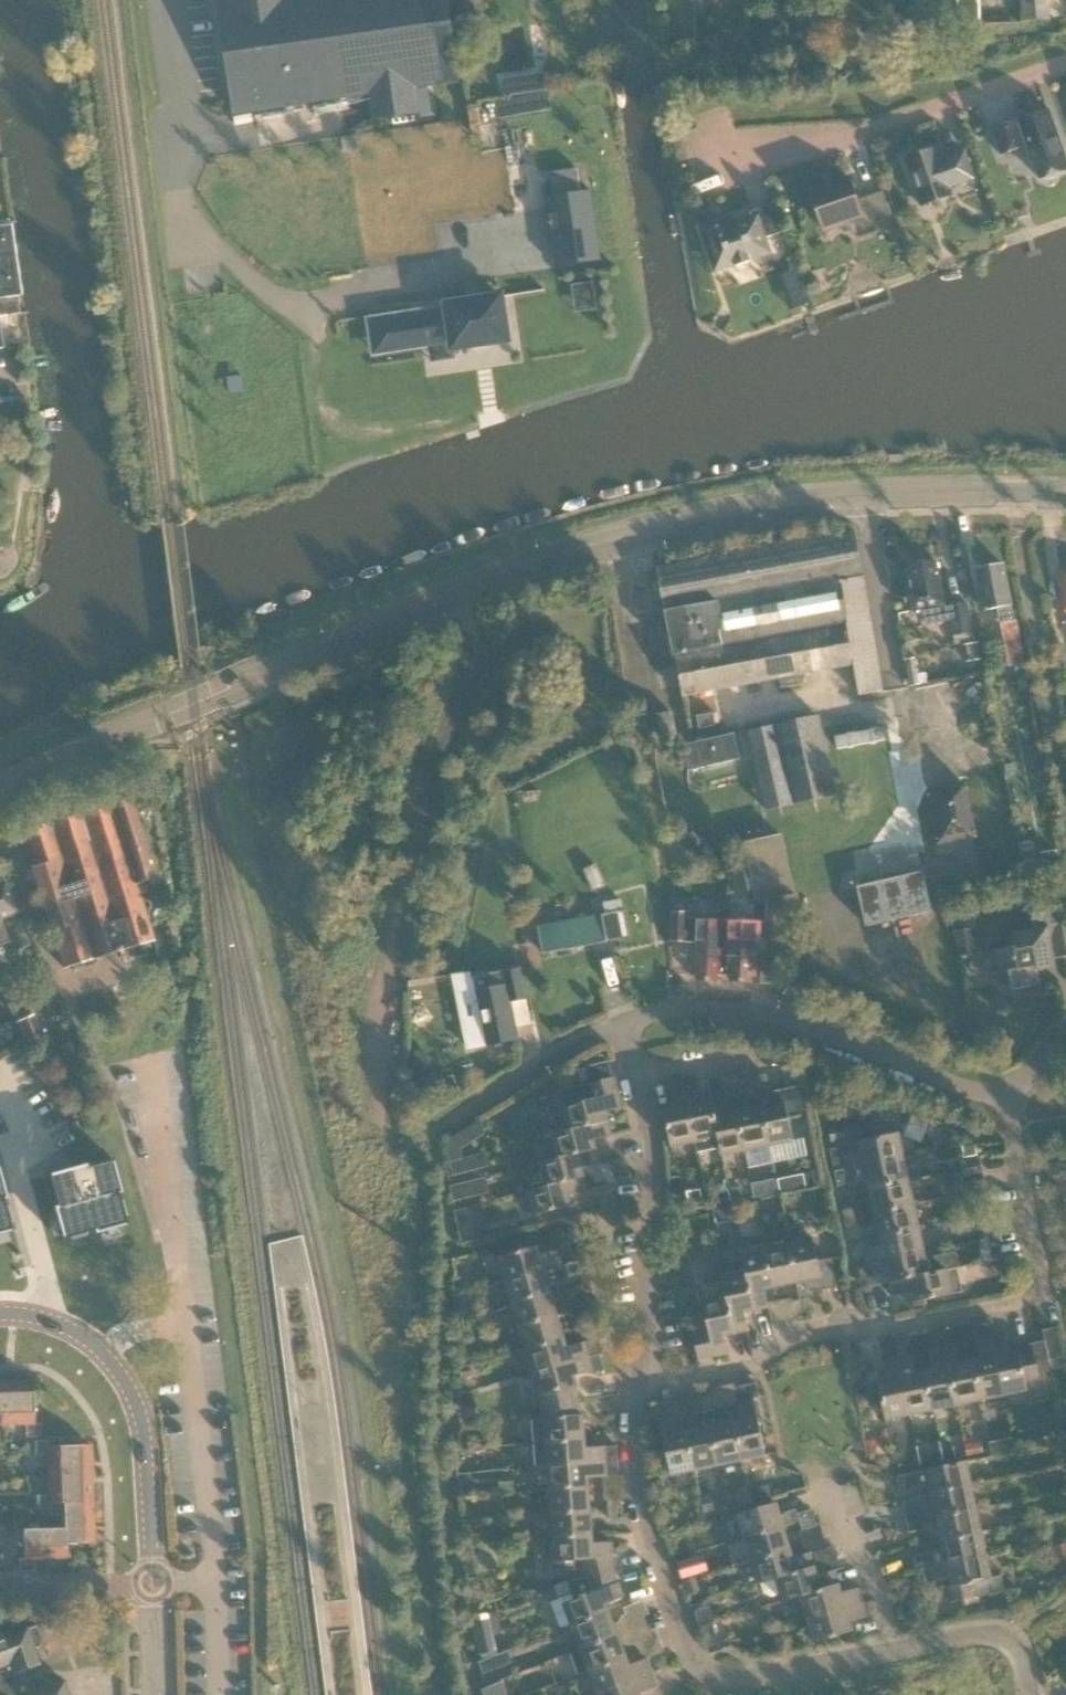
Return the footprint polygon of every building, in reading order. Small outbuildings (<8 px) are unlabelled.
[(241,82),(230,84),(235,112),(393,88),(397,114),(418,111),(414,85),(459,79),(447,0),(229,0),(241,82)] [(473,0),(457,0),(459,16),(476,14),(473,0)] [(1050,0),(1021,0),(1022,20),(1051,18),(1050,0)] [(534,92),(531,74),(502,78),(505,96),(534,92)] [(992,128),(1000,153),(1025,145),(1030,161),(1033,160),(1039,178),(1042,177),(1047,180),(1055,177),(1058,172),(1065,169),(1065,159),(1049,109),(992,128)] [(940,159),(936,147),(905,158),(921,205),(952,194),(949,186),(974,178),(964,150),(940,159)] [(577,169),(550,173),(553,195),(581,191),(577,169)] [(856,199),(849,176),(810,190),(826,238),(828,238),(825,231),(843,224),(842,222),(870,213),(874,223),(892,217),(883,190),(856,199)] [(553,195),(546,197),(556,267),(600,260),(589,190),(581,191),(553,195)] [(783,231),(773,202),(753,209),(755,217),(734,224),(732,217),(701,227),(716,269),(734,263),(735,265),(751,260),(750,257),(768,251),(764,237),(783,231)] [(19,313),(6,228),(5,222),(0,222),(0,316),(19,313)] [(819,278),(814,276),(805,279),(810,293),(817,291),(821,287),(819,278)] [(447,309),(379,319),(384,352),(430,345),(429,337),(451,334),(453,348),(472,345),(473,350),(489,347),(489,343),(508,340),(501,296),(446,304),(447,309)] [(848,619),(870,615),(855,529),(659,565),(666,605),(723,595),(733,642),(848,620),(848,619)] [(965,643),(975,641),(973,634),(973,631),(967,601),(950,604),(944,605),(936,560),(910,564),(915,588),(907,590),(911,610),(924,608),(926,622),(952,617),(955,635),(956,637),(957,645),(963,644),(964,643),(965,643)] [(1009,666),(1023,663),(1014,619),(1004,563),(977,568),(985,608),(994,606),(997,606),(1009,666)] [(666,605),(675,653),(733,642),(723,595),(666,605)] [(733,642),(675,653),(684,695),(780,677),(781,687),(802,683),(801,673),(854,663),(860,694),(884,689),(870,615),(848,619),(848,620),(733,642)] [(917,674),(914,658),(905,659),(910,686),(927,682),(925,672),(917,674)] [(671,710),(643,717),(650,745),(678,738),(671,710)] [(715,725),(713,713),(697,716),(699,728),(715,725)] [(836,792),(819,715),(748,731),(766,808),(836,792)] [(734,733),(682,745),(688,771),(740,759),(734,733)] [(977,837),(966,780),(926,788),(937,845),(977,837)] [(109,804),(127,861),(134,884),(153,878),(130,798),(109,804)] [(97,871),(127,861),(109,804),(20,832),(31,867),(90,848),(97,871)] [(795,892),(782,833),(743,842),(757,901),(795,892)] [(31,867),(50,931),(110,912),(97,871),(90,848),(31,867)] [(1044,867),(1059,865),(1056,849),(1041,852),(1044,867)] [(127,861),(97,871),(110,912),(50,931),(62,968),(151,940),(134,884),(127,861)] [(931,909),(922,870),(857,886),(866,925),(931,909)] [(7,941),(11,952),(24,947),(13,920),(12,920),(10,914),(14,912),(2,881),(0,882),(0,944),(7,941)] [(724,942),(722,919),(689,918),(689,911),(688,911),(688,898),(673,897),(673,911),(672,939),(695,940),(695,950),(692,950),(691,973),(699,973),(699,979),(718,980),(718,974),(724,974),(725,942),(724,942)] [(623,911),(621,900),(603,903),(605,914),(602,914),(537,926),(542,952),(592,942),(622,937),(628,936),(623,911)] [(1060,908),(1032,913),(1034,927),(1011,931),(1013,945),(993,949),(997,971),(1009,969),(1012,988),(1040,983),(1037,969),(1056,966),(1054,957),(1065,955),(1065,943),(1060,908)] [(727,920),(722,919),(724,942),(725,942),(724,974),(732,974),(731,980),(751,981),(752,975),(759,975),(760,953),(764,953),(765,953),(765,937),(766,921),(748,920),(727,920)] [(765,937),(765,953),(781,954),(781,922),(766,921),(765,937)] [(976,953),(973,930),(953,933),(956,955),(976,953)] [(527,998),(520,967),(472,978),(482,1026),(465,1030),(469,1049),(519,1038),(511,1002),(527,998)] [(427,1006),(421,999),(407,1013),(418,1026),(430,1016),(423,1009),(427,1006)] [(32,1013),(16,1020),(25,1040),(41,1033),(32,1013)] [(769,1145),(770,1149),(774,1149),(773,1144),(793,1140),(783,1088),(771,1091),(766,1087),(764,1074),(755,1076),(769,1145)] [(563,1107),(569,1129),(570,1130),(607,1119),(605,1111),(623,1106),(615,1075),(561,1090),(566,1106),(563,1107)] [(738,1108),(747,1149),(767,1145),(769,1145),(755,1076),(747,1077),(752,1105),(738,1108)] [(722,1154),(723,1154),(711,1096),(702,1098),(699,1080),(683,1083),(695,1140),(697,1152),(720,1147),(721,1152),(718,1153),(719,1157),(722,1157),(722,1154)] [(695,1140),(683,1083),(669,1085),(673,1104),(663,1106),(672,1150),(675,1149),(674,1144),(695,1140)] [(728,1110),(725,1094),(711,1096),(723,1154),(743,1150),(747,1149),(738,1108),(728,1110)] [(630,1107),(615,1109),(617,1125),(632,1123),(630,1107)] [(914,1112),(910,1122),(926,1129),(931,1119),(914,1112)] [(611,1134),(607,1119),(570,1130),(569,1129),(553,1134),(552,1131),(547,1132),(548,1136),(551,1136),(557,1157),(557,1158),(595,1147),(593,1139),(611,1134)] [(874,1133),(871,1119),(829,1127),(832,1141),(874,1133)] [(842,1145),(830,1148),(834,1170),(844,1167),(846,1167),(903,1155),(899,1135),(898,1132),(859,1140),(861,1149),(843,1153),(842,1145)] [(460,1134),(448,1141),(450,1161),(461,1158),(460,1134)] [(978,1156),(976,1143),(962,1145),(964,1158),(978,1156)] [(599,1162),(595,1147),(557,1158),(557,1157),(540,1162),(539,1159),(536,1160),(537,1164),(540,1164),(546,1185),(546,1186),(583,1175),(581,1167),(599,1162)] [(844,1167),(834,1170),(837,1185),(847,1183),(850,1182),(867,1179),(869,1186),(908,1178),(903,1155),(846,1167),(844,1167)] [(109,1157),(42,1175),(61,1241),(127,1223),(109,1157)] [(466,1159),(450,1163),(453,1175),(469,1171),(466,1159)] [(825,1184),(821,1168),(811,1170),(814,1187),(825,1184)] [(786,1192),(812,1187),(809,1172),(783,1177),(786,1192)] [(546,1186),(546,1185),(529,1190),(528,1187),(524,1188),(525,1192),(528,1191),(533,1211),(528,1212),(529,1216),(545,1211),(548,1222),(579,1214),(575,1200),(571,1202),(569,1195),(587,1190),(583,1175),(546,1186)] [(777,1192),(774,1178),(751,1183),(754,1197),(777,1192)] [(855,1205),(843,1208),(844,1216),(857,1213),(874,1210),(913,1202),(908,1179),(908,1178),(869,1186),(872,1201),(855,1205)] [(983,1178),(966,1181),(967,1191),(985,1188),(983,1178)] [(13,1229),(0,1181),(0,1233),(13,1229)] [(454,1186),(450,1187),(454,1202),(470,1198),(466,1183),(454,1186)] [(728,1190),(731,1200),(743,1198),(740,1187),(728,1190)] [(703,1203),(701,1189),(687,1191),(689,1205),(703,1203)] [(731,1200),(728,1190),(717,1192),(719,1203),(731,1200)] [(857,1213),(844,1216),(846,1224),(858,1222),(876,1218),(879,1234),(918,1225),(918,1224),(914,1205),(913,1202),(874,1210),(857,1213)] [(463,1243),(481,1238),(473,1206),(454,1210),(463,1243)] [(733,1221),(731,1207),(713,1210),(716,1224),(733,1221)] [(881,1242),(863,1246),(864,1253),(866,1261),(923,1249),(919,1228),(918,1225),(879,1234),(881,1242)] [(792,1240),(788,1241),(791,1253),(797,1281),(800,1299),(803,1311),(811,1309),(808,1296),(811,1291),(837,1285),(830,1256),(817,1259),(816,1253),(813,1236),(792,1240)] [(766,1245),(765,1246),(766,1253),(773,1286),(797,1281),(791,1253),(788,1241),(788,1237),(784,1237),(785,1241),(766,1245)] [(510,1253),(499,1256),(500,1259),(506,1280),(562,1263),(559,1253),(558,1250),(546,1253),(540,1255),(540,1253),(537,1245),(510,1253)] [(743,1250),(741,1251),(742,1253),(745,1268),(746,1268),(754,1308),(768,1305),(768,1302),(765,1288),(773,1286),(766,1253),(765,1246),(762,1246),(743,1250)] [(923,1249),(866,1261),(869,1275),(887,1272),(889,1281),(928,1272),(928,1271),(945,1268),(945,1270),(949,1269),(957,1267),(959,1267),(955,1251),(925,1258),(924,1253),(923,1249)] [(569,1277),(582,1273),(578,1260),(565,1264),(569,1277)] [(562,1263),(506,1280),(512,1303),(550,1292),(548,1283),(566,1278),(562,1263)] [(928,1272),(889,1281),(892,1295),(910,1292),(912,1301),(914,1312),(926,1309),(924,1298),(950,1293),(956,1292),(961,1290),(957,1267),(949,1269),(945,1270),(945,1268),(928,1271),(928,1272)] [(722,1273),(721,1273),(721,1275),(725,1293),(726,1292),(734,1332),(748,1329),(744,1310),(754,1308),(746,1268),(745,1268),(722,1273)] [(550,1292),(512,1303),(518,1325),(557,1314),(550,1292)] [(700,1330),(694,1331),(699,1358),(729,1352),(725,1333),(734,1332),(726,1292),(725,1293),(702,1297),(708,1328),(700,1330)] [(572,1301),(574,1309),(587,1305),(585,1297),(572,1301)] [(800,1299),(792,1301),(794,1313),(803,1311),(800,1299)] [(587,1305),(574,1309),(576,1317),(590,1314),(587,1305)] [(557,1314),(518,1325),(519,1328),(525,1347),(525,1348),(563,1337),(557,1314)] [(980,1356),(971,1358),(979,1398),(983,1397),(1003,1393),(991,1336),(988,1322),(973,1325),(977,1344),(980,1356)] [(1057,1327),(1043,1330),(1046,1340),(1050,1359),(1063,1356),(1057,1327)] [(952,1331),(942,1334),(944,1347),(945,1351),(956,1403),(958,1402),(978,1398),(979,1398),(971,1358),(959,1361),(956,1349),(955,1345),(955,1344),(952,1331)] [(1005,1333),(991,1336),(1003,1393),(1023,1389),(1026,1387),(1035,1385),(1041,1384),(1037,1367),(1033,1347),(1009,1352),(1005,1333)] [(933,1367),(925,1369),(933,1407),(934,1407),(953,1403),(956,1403),(945,1351),(944,1347),(942,1334),(933,1336),(935,1348),(930,1349),(931,1354),(933,1367)] [(563,1337),(525,1348),(526,1351),(531,1372),(588,1355),(590,1355),(601,1351),(597,1336),(586,1339),(583,1340),(566,1346),(563,1337)] [(898,1355),(897,1356),(909,1412),(930,1408),(933,1407),(925,1369),(916,1371),(913,1358),(912,1352),(907,1354),(898,1355)] [(588,1355),(531,1372),(537,1391),(538,1395),(541,1406),(578,1400),(575,1384),(577,1384),(574,1375),(592,1369),(588,1355)] [(886,1377),(877,1379),(885,1417),(888,1416),(909,1412),(897,1356),(882,1359),(886,1377)] [(462,1377),(471,1376),(471,1366),(461,1366),(462,1377)] [(31,1380),(3,1381),(4,1423),(24,1422),(24,1437),(38,1436),(38,1422),(32,1422),(31,1380)] [(735,1386),(739,1405),(742,1417),(733,1418),(742,1458),(745,1457),(766,1453),(753,1397),(758,1396),(755,1382),(735,1386)] [(714,1406),(711,1392),(703,1394),(718,1463),(721,1463),(741,1459),(742,1458),(733,1418),(730,1419),(722,1421),(720,1409),(719,1405),(714,1406)] [(718,1463),(703,1394),(694,1396),(698,1410),(694,1411),(695,1414),(698,1425),(686,1428),(694,1468),(695,1468),(715,1464),(718,1463)] [(581,1414),(578,1400),(541,1406),(543,1417),(538,1417),(532,1418),(534,1441),(545,1440),(545,1441),(585,1438),(583,1413),(581,1414)] [(654,1420),(659,1419),(671,1473),(691,1469),(694,1468),(686,1428),(678,1430),(675,1419),(671,1400),(656,1402),(652,1409),(654,1420)] [(991,1454),(996,1453),(1015,1449),(1012,1437),(993,1441),(989,1442),(991,1454)] [(545,1440),(534,1441),(536,1467),(546,1466),(546,1465),(605,1461),(617,1460),(616,1444),(604,1445),(585,1447),(585,1438),(545,1441),(545,1440)] [(48,1474),(90,1472),(89,1445),(47,1446),(47,1440),(33,1441),(34,1454),(47,1454),(48,1474)] [(983,1452),(981,1441),(965,1444),(967,1455),(983,1452)] [(956,1458),(954,1444),(941,1447),(944,1460),(956,1458)] [(605,1461),(546,1465),(546,1466),(548,1486),(548,1489),(588,1486),(588,1476),(606,1475),(618,1474),(617,1460),(605,1461)] [(908,1472),(896,1474),(899,1489),(910,1487),(911,1487),(929,1483),(931,1491),(970,1483),(965,1460),(908,1472)] [(35,1509),(49,1509),(49,1503),(91,1501),(90,1472),(48,1474),(48,1494),(34,1495),(35,1509)] [(516,1493),(515,1480),(499,1481),(500,1494),(516,1493)] [(975,1507),(975,1505),(970,1484),(970,1483),(931,1491),(936,1515),(975,1507)] [(588,1486),(548,1489),(550,1509),(550,1512),(590,1509),(588,1486)] [(716,1509),(713,1495),(701,1498),(704,1511),(716,1509)] [(607,1508),(621,1507),(620,1499),(607,1500),(607,1508)] [(64,1528),(63,1528),(64,1544),(93,1543),(91,1501),(49,1503),(49,1509),(49,1516),(64,1515),(64,1528)] [(776,1502),(738,1513),(744,1533),(744,1536),(783,1525),(785,1524),(800,1520),(812,1516),(810,1508),(797,1512),(792,1513),(791,1514),(787,1515),(783,1514),(780,1515),(778,1507),(776,1502)] [(621,1516),(621,1507),(607,1508),(608,1517),(621,1516)] [(975,1507),(936,1515),(941,1538),(980,1530),(980,1529),(976,1510),(975,1507)] [(590,1509),(550,1512),(550,1514),(552,1536),(552,1537),(592,1534),(590,1509)] [(904,1513),(905,1522),(919,1519),(918,1511),(904,1513)] [(812,1516),(800,1520),(800,1521),(802,1529),(815,1525),(812,1516)] [(919,1519),(905,1522),(907,1530),(921,1527),(919,1519)] [(783,1525),(744,1536),(745,1538),(751,1558),(751,1559),(791,1547),(785,1524),(783,1525)] [(65,1557),(64,1544),(63,1528),(22,1529),(23,1559),(17,1559),(18,1572),(33,1572),(33,1559),(65,1557)] [(925,1551),(913,1553),(916,1568),(928,1565),(928,1566),(985,1553),(981,1533),(980,1530),(941,1538),(943,1547),(925,1551)] [(554,1559),(543,1560),(544,1574),(575,1572),(574,1559),(577,1559),(583,1558),(587,1575),(613,1569),(610,1557),(612,1556),(611,1541),(592,1542),(592,1534),(552,1537),(552,1539),(554,1556),(554,1557),(554,1559)] [(1065,1571),(1065,1543),(1054,1546),(1059,1572),(1065,1571)] [(752,1561),(739,1565),(746,1586),(758,1583),(759,1582),(760,1582),(775,1578),(775,1577),(818,1565),(814,1550),(794,1556),(791,1547),(751,1559),(752,1561)] [(985,1553),(928,1566),(931,1580),(949,1576),(951,1585),(947,1585),(950,1601),(972,1596),(976,1595),(978,1594),(1004,1589),(1001,1575),(1001,1573),(990,1576),(985,1553)] [(682,1579),(709,1571),(703,1554),(677,1563),(682,1579)] [(775,1578),(760,1582),(763,1593),(771,1597),(780,1594),(781,1597),(782,1599),(782,1600),(783,1600),(800,1595),(799,1594),(838,1583),(834,1569),(820,1573),(818,1565),(775,1577),(775,1578)] [(561,1598),(551,1602),(561,1628),(563,1627),(565,1626),(566,1625),(567,1627),(572,1625),(609,1611),(605,1602),(622,1596),(618,1582),(616,1583),(613,1569),(587,1575),(568,1579),(574,1598),(570,1600),(563,1602),(562,1599),(561,1598)] [(480,1598),(479,1577),(469,1577),(470,1599),(480,1598)] [(699,1590),(695,1577),(683,1581),(687,1594),(699,1590)] [(806,1617),(862,1601),(858,1587),(840,1592),(838,1583),(799,1594),(800,1595),(806,1617)] [(862,1601),(806,1617),(812,1638),(813,1641),(851,1630),(849,1621),(866,1616),(862,1601)] [(572,1625),(579,1644),(580,1647),(619,1633),(646,1623),(643,1615),(636,1617),(632,1618),(625,1614),(621,1615),(619,1621),(618,1622),(613,1624),(612,1620),(609,1611),(572,1625)] [(480,1654),(498,1650),(490,1618),(472,1623),(480,1654)] [(575,1649),(571,1651),(579,1674),(584,1672),(584,1671),(586,1670),(588,1669),(588,1670),(627,1655),(626,1650),(625,1648),(636,1643),(636,1642),(651,1636),(649,1631),(646,1623),(619,1633),(580,1647),(578,1648),(575,1649)] [(717,1636),(713,1623),(700,1627),(704,1639),(717,1636)] [(35,1624),(1,1637),(0,1635),(0,1694),(71,1694),(64,1690),(62,1680),(47,1683),(46,1678),(39,1674),(23,1677),(22,1671),(37,1664),(32,1649),(37,1647),(40,1641),(35,1624)] [(586,1670),(584,1671),(584,1672),(585,1674),(589,1672),(597,1692),(651,1672),(646,1658),(642,1660),(631,1664),(627,1655),(588,1670),(588,1669),(586,1670)] [(482,1662),(480,1662),(485,1675),(486,1674),(496,1670),(492,1658),(482,1662)] [(597,1692),(598,1694),(640,1694),(639,1692),(656,1686),(651,1672),(597,1692)]
